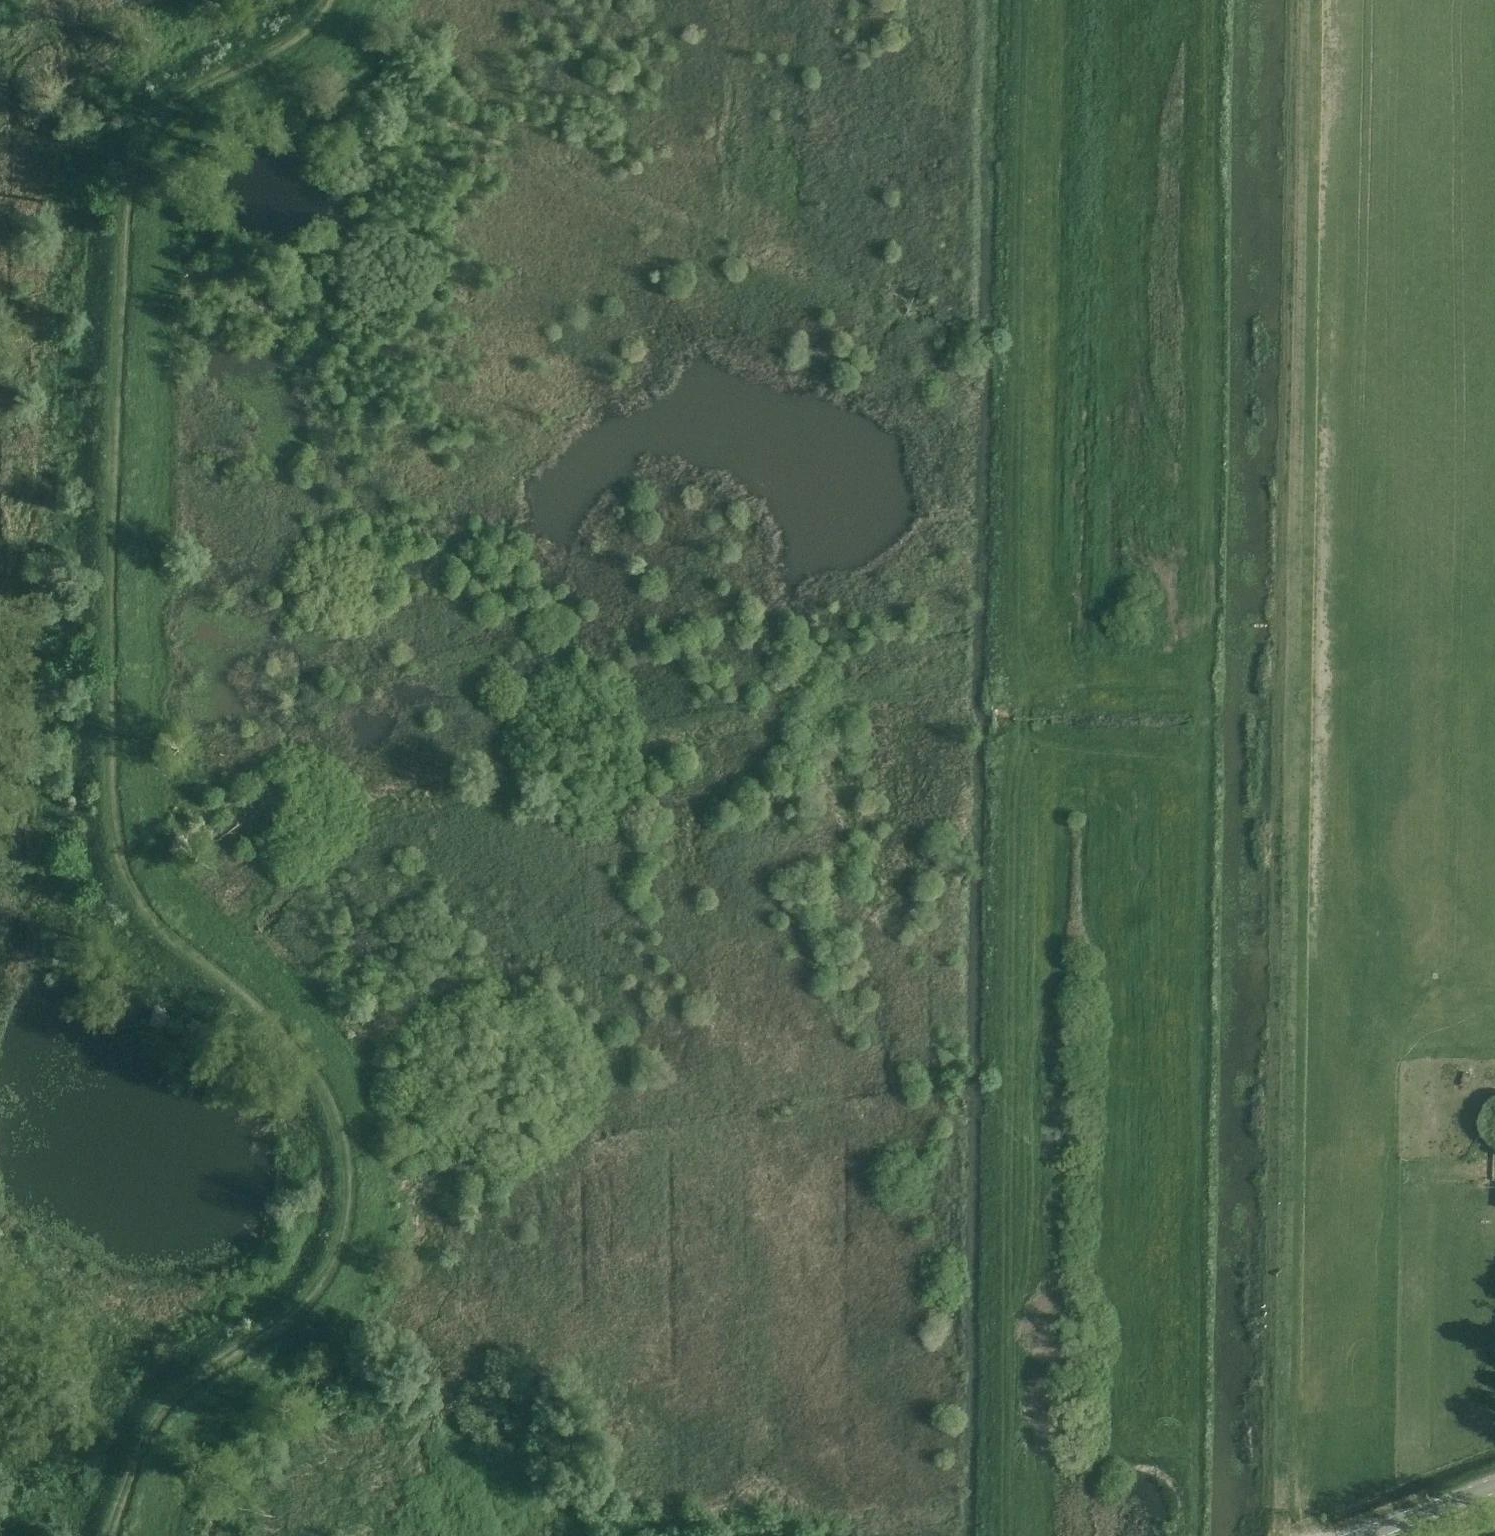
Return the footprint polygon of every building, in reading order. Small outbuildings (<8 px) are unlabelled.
[(1494,1091),(1489,1093),(1483,1097),(1478,1103),(1476,1107),(1474,1114),(1473,1118),(1474,1125),(1475,1130),(1478,1135),(1482,1140),(1486,1144),(1491,1147),(1494,1149),(1494,1090),(1494,1091)]
